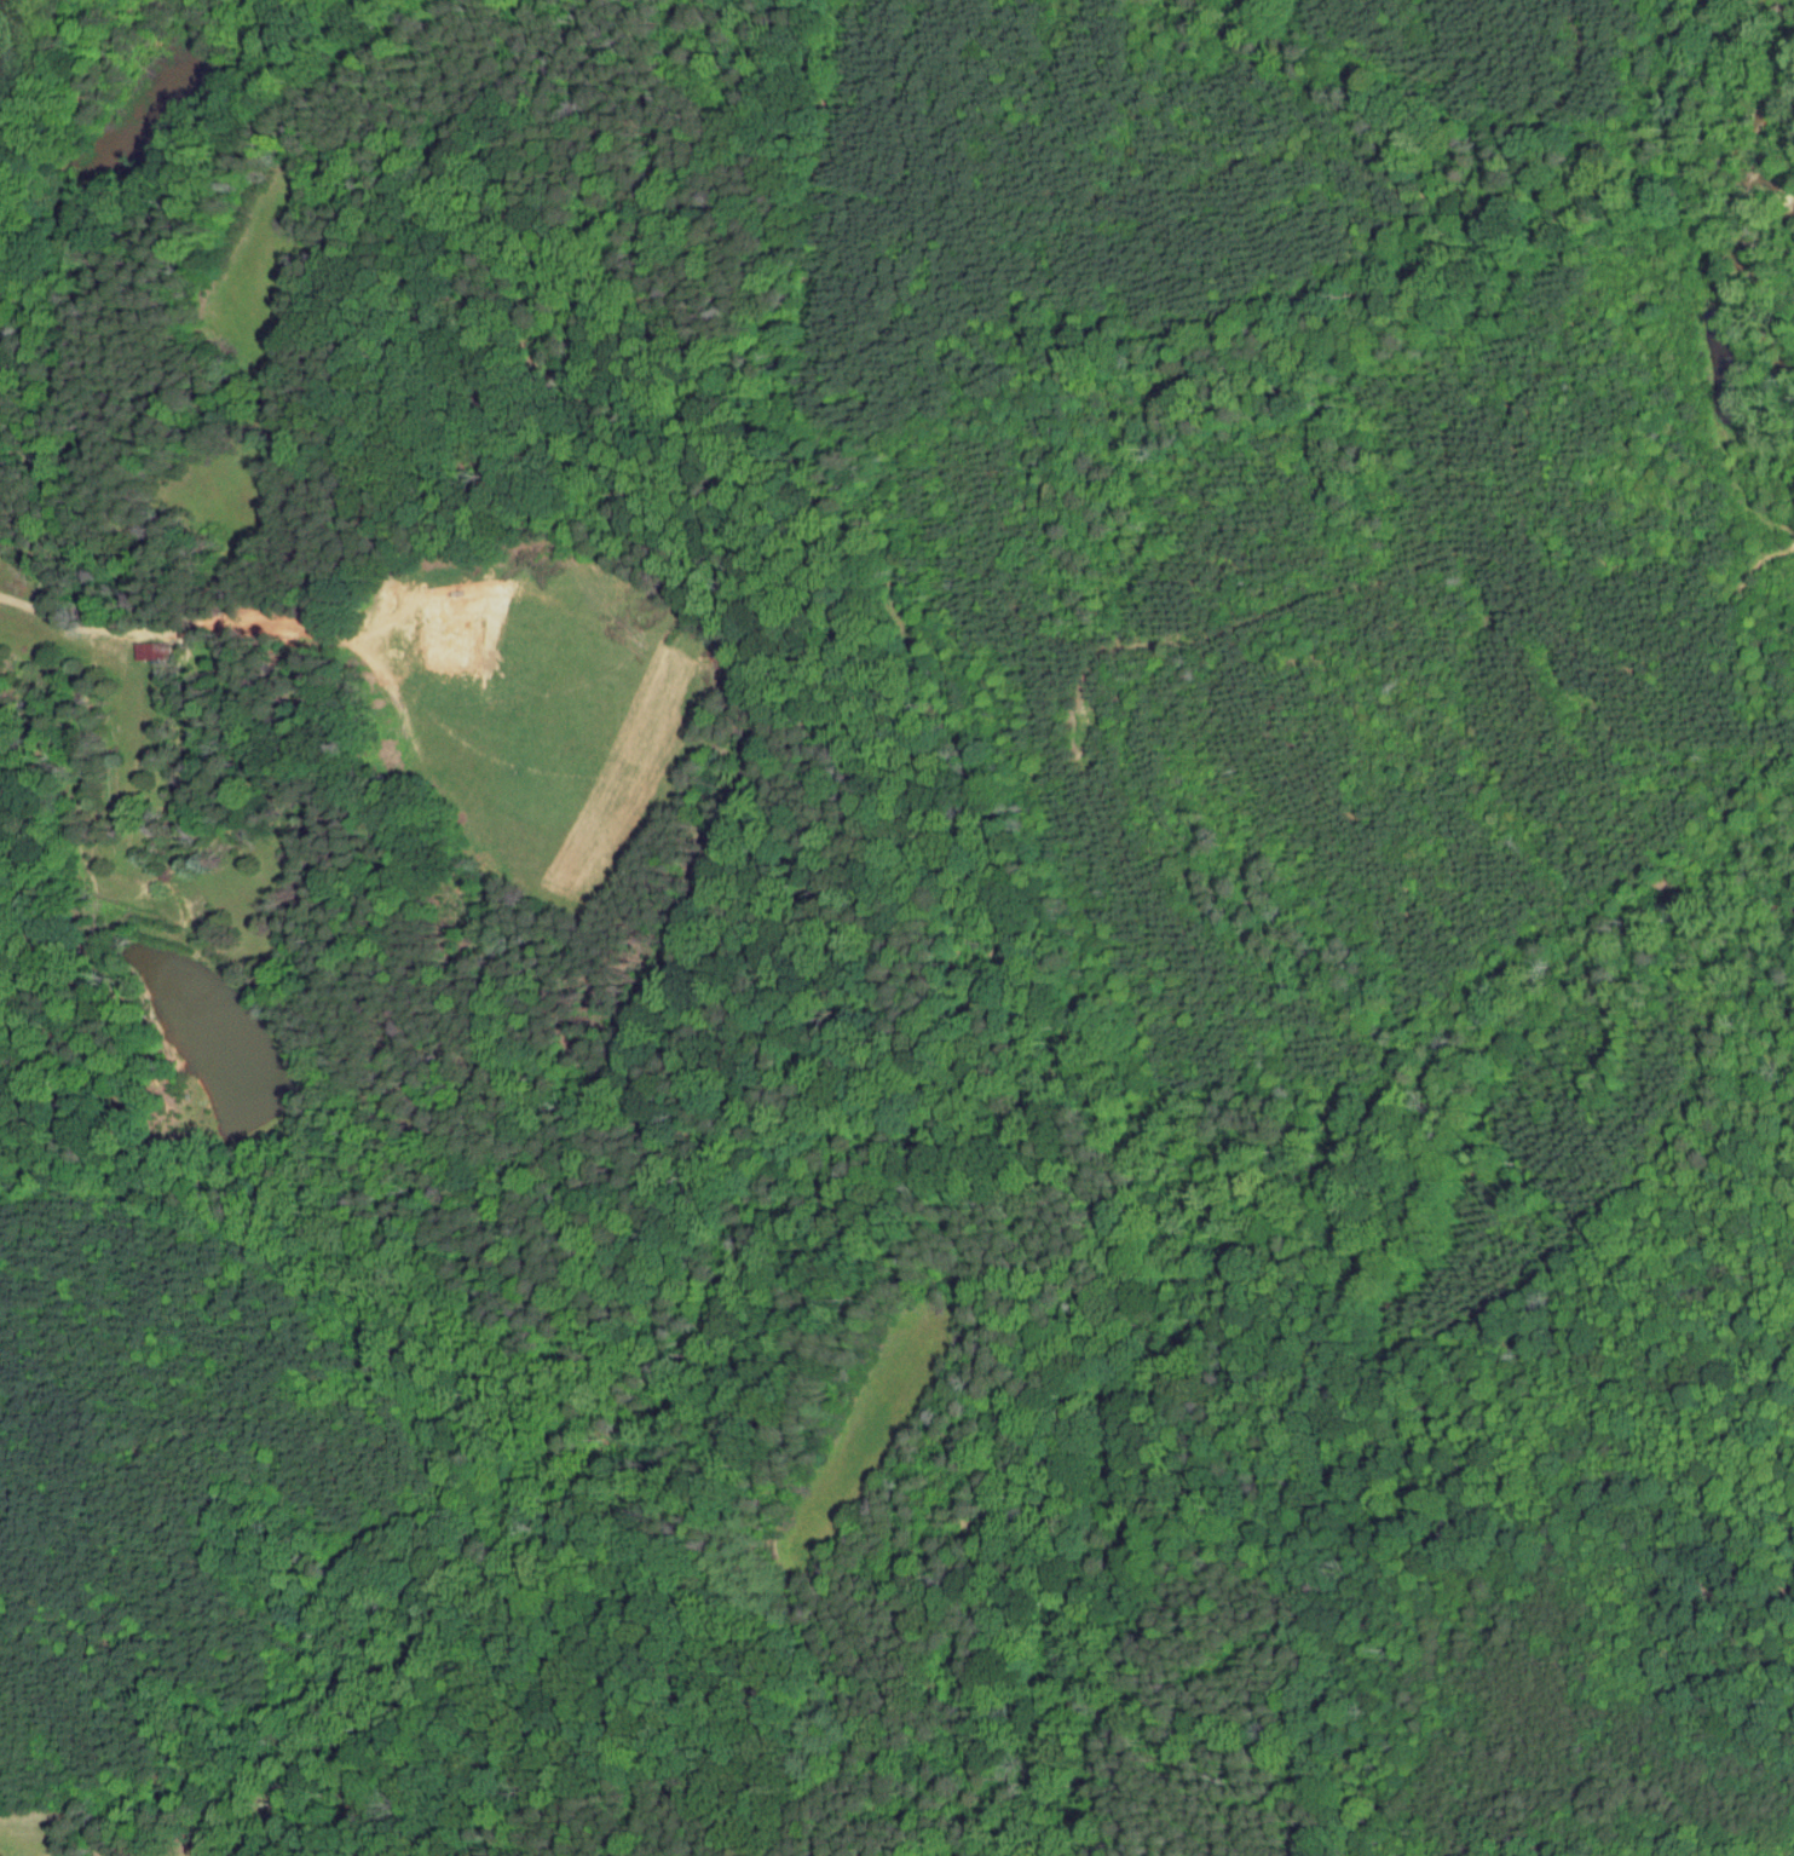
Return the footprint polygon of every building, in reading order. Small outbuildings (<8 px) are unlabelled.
[(156,651),(157,637),(134,636),(133,650),(156,651)]
